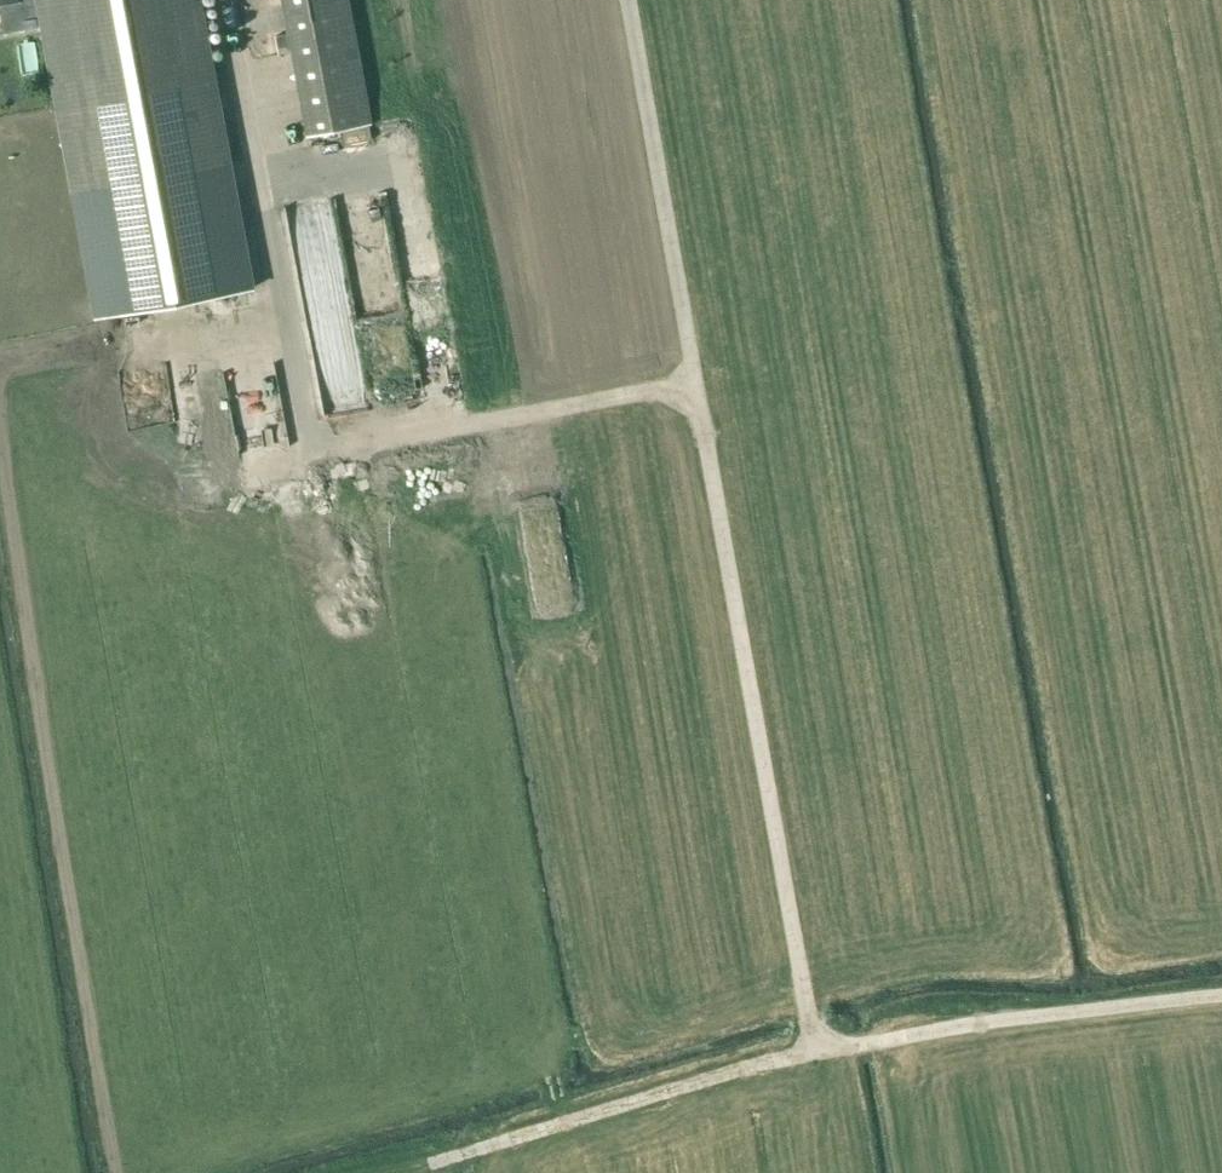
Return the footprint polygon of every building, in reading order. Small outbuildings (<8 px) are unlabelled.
[(3,32),(44,25),(98,319),(248,291),(195,0),(0,0),(0,18),(3,32)] [(233,3),(239,34),(258,30),(252,0),(247,0),(233,3)] [(308,135),(370,124),(347,0),(283,0),(292,51),(308,135)] [(289,33),(275,36),(278,54),(292,51),(289,33)]
